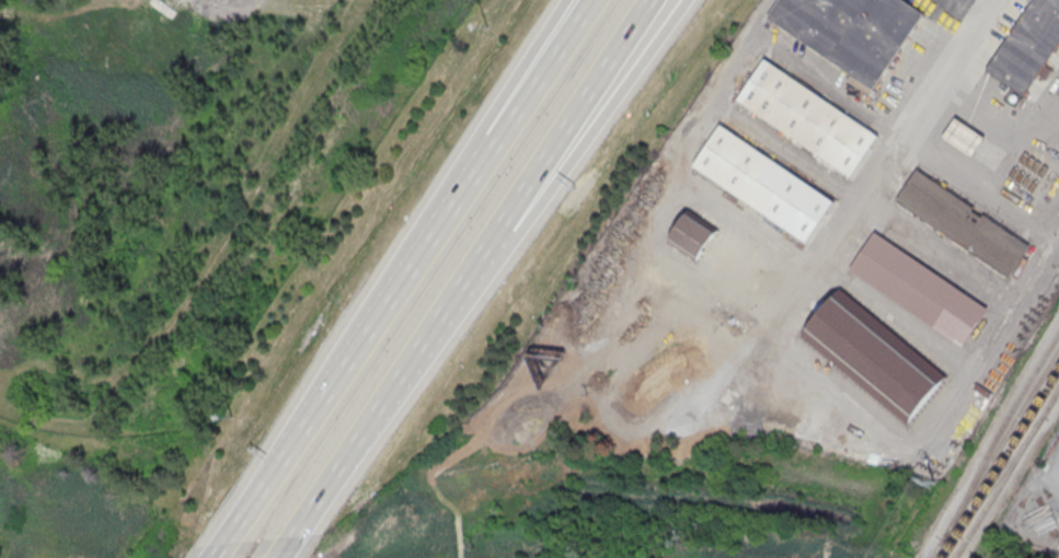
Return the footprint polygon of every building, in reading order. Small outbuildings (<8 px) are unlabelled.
[(767,16),(778,0),(902,0),(923,14),(873,89),(767,16)] [(987,70),(1034,0),(1058,0),(1058,44),(1024,95),(987,70)] [(766,59),(879,136),(852,176),(737,100),(766,59)] [(942,135),(972,158),(986,139),(956,116),(942,135)] [(722,125),(836,202),(807,243),(693,166),(722,125)] [(917,168),(895,200),(1009,277),(1031,245),(917,168)] [(718,231),(697,261),(667,241),(689,210),(718,231)] [(875,231),(989,309),(963,346),(850,269),(875,231)] [(840,289),(947,377),(909,425),(801,337),(840,289)]
